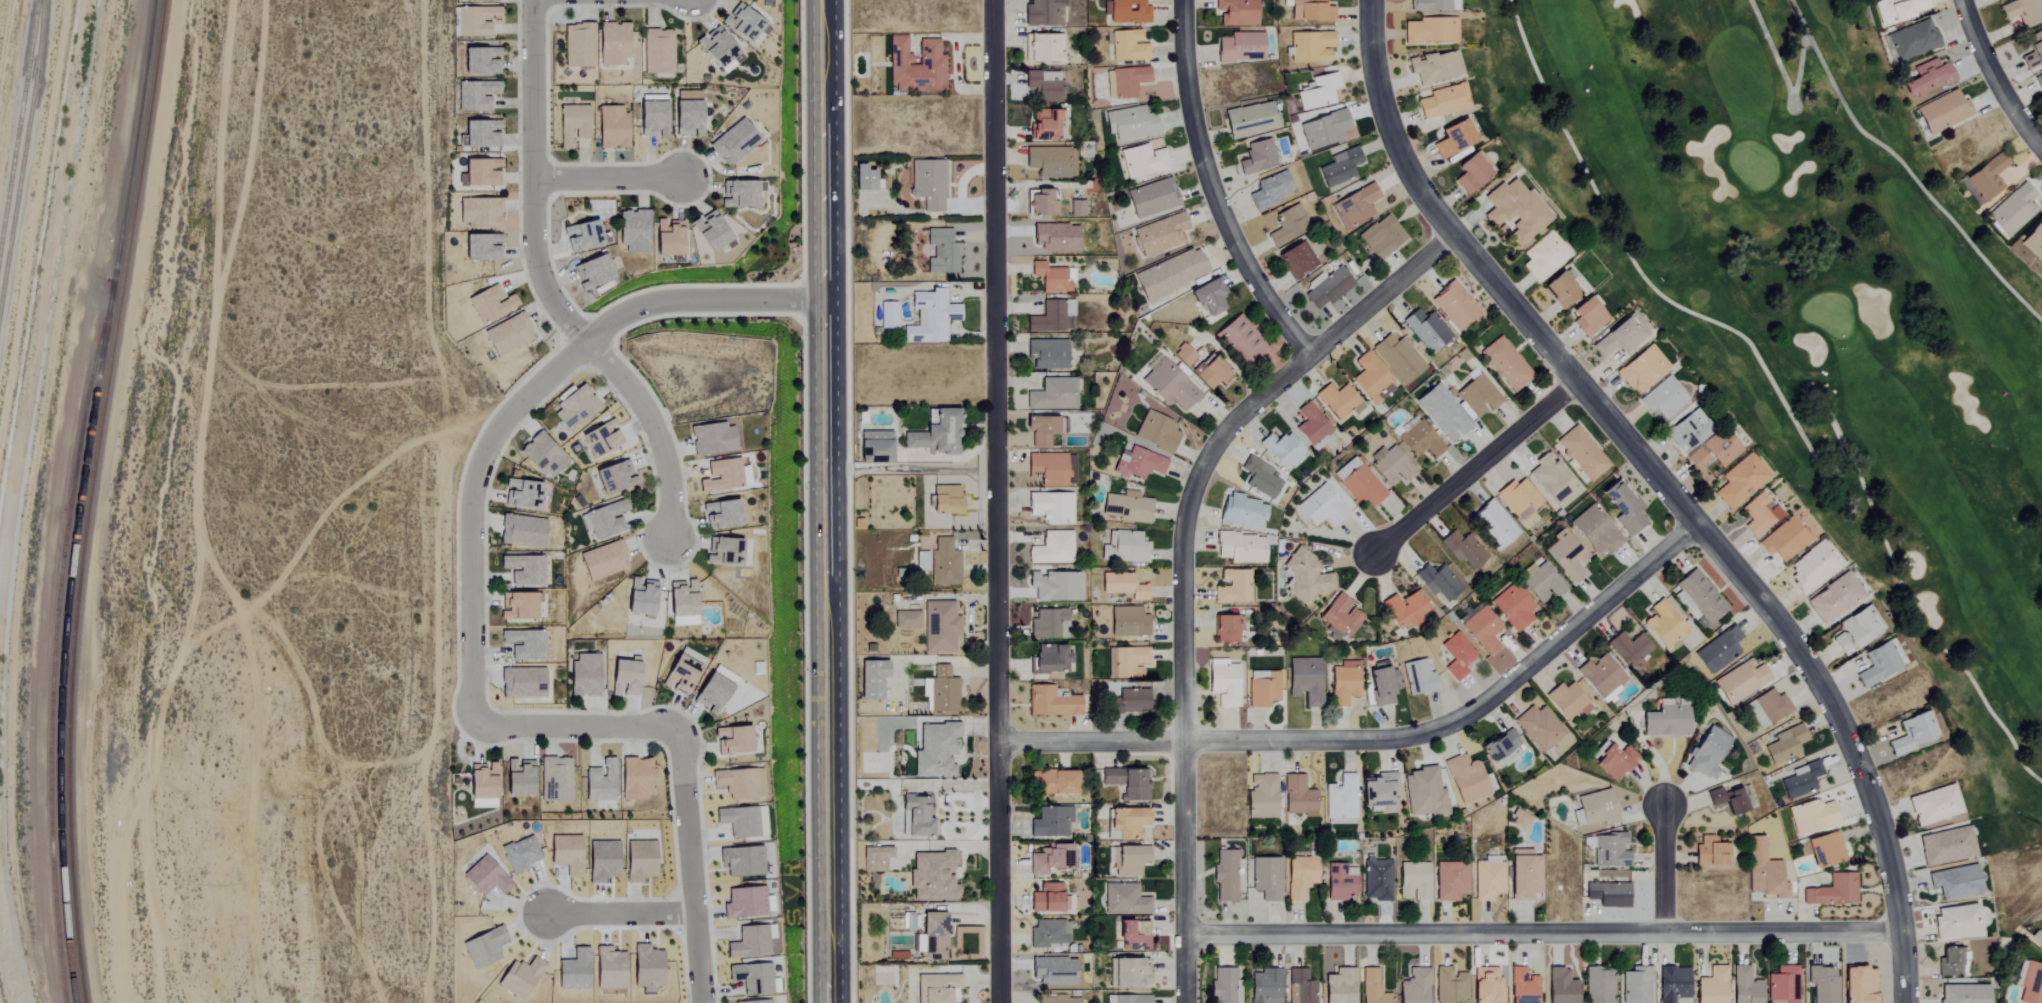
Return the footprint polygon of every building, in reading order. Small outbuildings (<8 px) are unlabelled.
[(1024,26),(1061,25),(1060,0),(1029,0),(1029,6),(1023,6),(1024,26)] [(1147,23),(1147,0),(1109,0),(1109,2),(1103,2),(1103,16),(1109,16),(1109,23),(1147,23)] [(1257,25),(1256,0),(1214,0),(1215,11),(1220,11),(1220,26),(1257,25)] [(1333,7),(1324,7),(1324,0),(1290,0),(1289,21),(1333,22),(1333,7)] [(1458,11),(1458,0),(1410,0),(1410,12),(1458,11)] [(1913,18),(1912,13),(1928,9),(1926,0),(1885,0),(1891,23),(1913,18)] [(2041,21),(2041,0),(2015,0),(1997,8),(2003,22),(2016,16),(2022,30),(2041,21)] [(746,46),(763,24),(737,3),(726,16),(725,15),(718,23),(746,46)] [(498,21),(498,8),(455,8),(455,37),(488,38),(488,21),(498,21)] [(1403,44),(1456,43),(1456,18),(1417,19),(1417,22),(1403,22),(1403,44)] [(1885,35),(1895,64),(1940,48),(1929,19),(1885,35)] [(592,24),(563,25),(564,69),(593,68),(592,24)] [(622,66),(622,59),(626,59),(627,24),(597,24),(597,66),(622,66)] [(737,53),(715,26),(694,43),(716,70),(737,53)] [(643,75),(672,74),(671,30),(642,31),(643,75)] [(1110,31),(1111,62),(1148,61),(1147,43),(1140,43),(1140,30),(1110,31)] [(1229,32),(1229,38),(1216,38),(1216,61),(1263,61),(1263,32),(1229,32)] [(1333,49),(1333,33),(1289,33),(1290,63),(1327,63),(1327,49),(1333,49)] [(1059,65),(1060,53),(1056,53),(1056,36),(1026,35),(1025,64),(1059,65)] [(943,92),(943,55),(938,55),(938,40),(918,40),(918,66),(911,65),(911,55),(906,55),(906,36),(888,36),(888,84),(894,84),(894,92),(943,92)] [(2041,63),(2041,36),(2027,44),(2030,49),(2018,56),(2026,71),(2041,63)] [(461,76),(498,76),(498,59),(499,59),(499,49),(460,50),(461,76)] [(1461,78),(1458,52),(1418,56),(1418,58),(1407,59),(1408,75),(1416,74),(1417,84),(1461,78)] [(1955,80),(1948,62),(1938,66),(1936,61),(1896,74),(1904,98),(1914,95),(1915,100),(1921,98),(1920,92),(1955,80)] [(1148,68),(1105,69),(1106,99),(1135,99),(1135,83),(1149,83),(1148,68)] [(1062,103),(1062,80),(1057,80),(1058,72),(1024,72),(1024,89),(1033,89),(1032,102),(1062,103)] [(1339,88),(1336,73),(1310,78),(1312,90),(1296,92),(1299,111),(1334,105),(1332,89),(1339,88)] [(456,112),(498,113),(498,82),(456,82),(456,112)] [(1427,91),(1429,98),(1416,100),(1420,119),(1469,110),(1464,84),(1427,91)] [(1973,117),(1968,105),(1961,107),(1956,91),(1914,107),(1925,135),(1973,117)] [(673,137),(699,137),(699,92),(673,92),(673,137)] [(666,139),(666,96),(638,96),(638,137),(653,136),(653,127),(658,127),(658,139),(666,139)] [(1279,130),(1277,115),(1272,116),(1270,102),(1222,111),(1227,139),(1279,130)] [(588,139),(588,106),(557,107),(557,150),(571,150),(571,139),(588,139)] [(597,106),(596,148),(626,149),(627,114),(621,114),(621,107),(597,106)] [(1104,111),(1107,134),(1114,134),(1115,141),(1158,136),(1155,114),(1144,115),(1143,106),(1104,111)] [(1028,124),(1029,142),(1064,140),(1063,111),(1033,112),(1033,124),(1028,124)] [(1342,142),(1340,133),(1349,131),(1345,111),(1299,122),(1305,151),(1342,142)] [(759,143),(741,119),(706,145),(723,168),(759,143)] [(1475,143),(1465,121),(1440,133),(1443,139),(1431,145),(1439,160),(1475,143)] [(461,149),(498,150),(499,132),(500,123),(462,122),(461,149)] [(1244,145),(1247,160),(1237,162),(1239,176),(1275,169),(1270,140),(1244,145)] [(1119,150),(1126,179),(1168,170),(1163,149),(1148,152),(1147,144),(1119,150)] [(1075,149),(1025,148),(1024,169),(1037,169),(1037,179),(1074,180),(1075,149)] [(1332,164),(1318,167),(1323,188),(1355,179),(1351,166),(1361,163),(1357,148),(1330,155),(1332,164)] [(1958,184),(1977,208),(2002,188),(1993,177),(2008,165),(1998,152),(1958,184)] [(1456,166),(1462,174),(1453,181),(1465,196),(1491,176),(1473,153),(1456,166)] [(462,188),(499,187),(499,160),(462,161),(462,188)] [(944,162),(910,161),(910,199),(922,199),(922,213),(943,214),(944,162)] [(852,192),(887,191),(887,175),(872,175),(872,172),(861,172),(861,165),(852,165),(852,192)] [(1255,181),(1258,192),(1249,194),(1253,211),(1281,204),(1279,195),(1291,192),(1286,173),(1255,181)] [(1179,205),(1170,177),(1124,191),(1134,220),(1179,205)] [(1550,221),(1515,177),(1503,187),(1500,184),(1482,198),(1491,209),(1481,217),(1491,231),(1507,219),(1515,229),(1507,236),(1516,248),(1550,221)] [(719,208),(762,209),(762,182),(720,182),(720,198),(719,198),(719,208)] [(2005,240),(2037,211),(2029,202),(2035,196),(2022,182),(1985,217),(2005,240)] [(1374,216),(1368,204),(1379,198),(1372,183),(1335,201),(1348,229),(1374,216)] [(1027,191),(1026,217),(1054,218),(1055,202),(1048,202),(1049,191),(1027,191)] [(457,200),(457,224),(465,223),(465,230),(500,229),(499,199),(457,200)] [(1084,201),(1070,201),(1069,217),(1083,217),(1084,201)] [(1279,228),(1266,234),(1272,247),(1309,229),(1297,204),(1273,215),(1279,228)] [(618,211),(617,246),(623,246),(623,254),(647,254),(647,212),(618,211)] [(727,243),(714,212),(690,222),(703,253),(727,243)] [(1188,229),(1182,212),(1131,230),(1141,259),(1183,244),(1179,232),(1188,229)] [(1357,237),(1377,261),(1406,238),(1386,214),(1357,237)] [(2019,243),(2040,264),(2041,262),(2041,219),(2019,243)] [(600,247),(594,221),(564,228),(570,254),(600,247)] [(680,257),(680,221),(654,221),(653,257),(680,257)] [(1076,252),(1077,226),(1033,224),(1032,250),(1076,252)] [(925,258),(925,274),(958,274),(958,243),(951,244),(950,229),(925,229),(926,246),(932,246),(932,258),(925,258)] [(1522,254),(1527,260),(1520,265),(1537,284),(1570,254),(1548,230),(1522,254)] [(500,262),(499,235),(462,236),(463,263),(500,262)] [(1314,265),(1298,241),(1277,255),(1293,279),(1314,265)] [(1132,273),(1143,301),(1209,276),(1198,247),(1132,273)] [(572,267),(583,291),(612,279),(602,255),(572,267)] [(1030,277),(1040,277),(1040,292),(1069,291),(1069,279),(1072,279),(1072,268),(1044,268),(1043,260),(1030,260),(1030,277)] [(1316,310),(1325,302),(1328,305),(1353,283),(1337,265),(1303,296),(1316,310)] [(1540,286),(1562,310),(1581,293),(1559,269),(1540,286)] [(1222,293),(1215,277),(1189,289),(1202,318),(1222,309),(1216,296),(1222,293)] [(1480,312),(1452,279),(1429,300),(1457,332),(1480,312)] [(512,294),(501,299),(495,285),(466,299),(478,325),(518,307),(512,294)] [(945,342),(945,321),(958,321),(958,304),(945,304),(945,288),(929,288),(929,292),(910,292),(910,307),(923,307),(923,326),(902,326),(902,338),(917,338),(917,342),(945,342)] [(1566,315),(1588,338),(1608,319),(1587,296),(1566,315)] [(1072,332),(1073,301),(1042,300),(1042,317),(1026,316),(1026,331),(1072,332)] [(896,302),(880,302),(880,328),(896,328),(896,302)] [(1431,354),(1451,334),(1429,312),(1423,317),(1415,308),(1400,323),(1431,354)] [(1245,367),(1268,345),(1237,312),(1214,334),(1245,367)] [(1616,346),(1624,355),(1648,333),(1629,312),(1591,347),(1601,359),(1616,346)] [(493,359),(533,340),(521,313),(481,332),(493,359)] [(1371,347),(1402,384),(1425,366),(1400,337),(1395,341),(1388,332),(1371,347)] [(1479,350),(1510,394),(1532,378),(1501,335),(1479,350)] [(1066,369),(1067,341),(1026,340),(1026,355),(1033,355),(1033,369),(1066,369)] [(1173,355),(1186,368),(1197,356),(1183,343),(1173,355)] [(1669,367),(1649,343),(1614,372),(1634,396),(1669,367)] [(1361,370),(1351,378),(1368,399),(1367,400),(1372,405),(1393,388),(1390,384),(1392,382),(1367,349),(1353,360),(1361,370)] [(1194,376),(1211,392),(1229,371),(1212,355),(1194,376)] [(1200,394),(1162,358),(1140,382),(1165,406),(1171,400),(1183,412),(1200,394)] [(1454,393),(1474,416),(1483,407),(1480,403),(1482,402),(1490,410),(1502,400),(1478,373),(1454,393)] [(1688,400),(1667,375),(1637,400),(1646,411),(1651,407),(1662,421),(1688,400)] [(1025,409),(1076,409),(1076,378),(1041,378),(1041,391),(1025,391),(1025,409)] [(1414,401),(1436,382),(1456,405),(1455,406),(1472,425),(1460,435),(1454,428),(1451,430),(1456,435),(1448,441),(1414,401)] [(554,405),(558,409),(551,415),(568,433),(599,405),(579,383),(554,405)] [(1314,394),(1323,405),(1324,404),(1337,421),(1350,410),(1354,414),(1363,406),(1345,383),(1335,391),(1327,383),(1314,394)] [(1302,422),(1304,420),(1295,410),(1307,400),(1318,412),(1317,413),(1332,430),(1326,435),(1328,438),(1314,451),(1297,431),(1296,431),(1294,428),(1301,421),(1302,422)] [(903,452),(957,451),(956,424),(957,424),(957,408),(924,408),(925,432),(902,432),(903,452)] [(1680,455),(1713,431),(1697,408),(1664,432),(1680,455)] [(1181,426),(1145,409),(1132,438),(1168,454),(1181,426)] [(1050,447),(1049,434),(1056,434),(1056,417),(1025,417),(1025,448),(1050,447)] [(579,434),(591,458),(622,442),(609,418),(579,434)] [(1425,448),(1413,457),(1396,437),(1402,432),(1419,419),(1444,448),(1432,458),(1425,448)] [(733,452),(731,423),(689,425),(691,454),(733,452)] [(1589,483),(1610,465),(1575,424),(1554,441),(1589,483)] [(1685,459),(1696,471),(1711,458),(1721,469),(1742,450),(1721,427),(1685,459)] [(540,476),(544,472),(550,478),(567,461),(537,431),(516,452),(540,476)] [(858,463),(890,463),(891,432),(859,431),(858,463)] [(1269,454),(1268,454),(1258,442),(1269,432),(1275,439),(1281,434),(1284,436),(1288,433),(1304,450),(1299,455),(1302,458),(1291,468),(1288,465),(1283,469),(1279,464),(1279,465),(1269,454)] [(1397,479),(1393,474),(1396,472),(1400,477),(1405,482),(1416,472),(1392,445),(1384,451),(1381,446),(1369,456),(1373,461),(1369,464),(1383,479),(1382,479),(1388,486),(1390,485),(1395,481),(1395,480),(1397,479)] [(1162,475),(1166,457),(1129,448),(1126,462),(1115,459),(1112,472),(1144,480),(1146,471),(1162,475)] [(1533,461),(1536,466),(1527,473),(1556,510),(1579,492),(1546,450),(1533,461)] [(1729,511),(1769,476),(1748,452),(1720,477),(1725,483),(1713,493),(1729,511)] [(1065,454),(1027,453),(1027,473),(1040,473),(1040,486),(1065,487),(1065,454)] [(1269,475),(1272,469),(1248,455),(1240,469),(1249,474),(1244,484),(1271,500),(1281,482),(1269,475)] [(1332,473),(1339,481),(1338,482),(1354,502),(1362,496),(1370,507),(1386,493),(1361,463),(1360,463),(1358,462),(1361,460),(1357,455),(1354,457),(1353,456),(1332,473)] [(749,485),(746,465),(739,466),(737,457),(705,462),(707,478),(696,480),(699,493),(749,485)] [(592,469),(599,495),(636,485),(633,475),(629,476),(624,460),(592,469)] [(1542,502),(1522,478),(1515,485),(1510,479),(1494,493),(1519,522),(1542,502)] [(1646,523),(1637,511),(1640,509),(1618,480),(1598,494),(1629,536),(1646,523)] [(1295,505),(1313,526),(1323,518),(1330,527),(1336,521),(1337,522),(1349,512),(1323,482),(1295,505)] [(958,514),(959,486),(931,485),(931,514),(958,514)] [(1148,524),(1151,499),(1137,497),(1138,492),(1122,490),(1122,496),(1103,493),(1101,514),(1117,516),(1117,521),(1148,524)] [(1739,509),(1749,520),(1742,527),(1754,540),(1782,514),(1760,490),(1739,509)] [(1072,524),(1072,493),(1027,492),(1027,515),(1041,515),(1041,524),(1072,524)] [(1219,522),(1258,528),(1259,521),(1264,521),(1267,501),(1223,495),(1219,522)] [(1519,531),(1489,498),(1468,517),(1498,550),(1519,531)] [(623,531),(618,513),(627,511),(624,499),(583,511),(592,540),(623,531)] [(705,530),(739,526),(735,499),(702,504),(705,530)] [(1623,541),(1591,504),(1568,523),(1600,561),(1623,541)] [(544,519),(501,514),(498,544),(541,548),(544,519)] [(1810,538),(1788,515),(1757,544),(1768,556),(1772,553),(1782,563),(1810,538)] [(1028,563),(1072,562),(1071,530),(1042,531),(1042,547),(1028,547),(1028,563)] [(1140,532),(1107,530),(1107,545),(1100,545),(1099,560),(1147,563),(1148,542),(1139,542),(1140,532)] [(1471,571),(1487,556),(1466,533),(1460,539),(1452,530),(1438,542),(1458,564),(1462,560),(1471,571)] [(1544,549),(1569,585),(1585,575),(1578,565),(1587,559),(1568,533),(1544,549)] [(1264,563),(1264,534),(1215,535),(1216,559),(1228,558),(1228,563),(1264,563)] [(959,587),(959,551),(950,551),(950,537),(934,537),(934,551),(930,551),(930,587),(959,587)] [(740,565),(741,539),(708,538),(708,553),(715,553),(715,565),(740,565)] [(586,581),(627,569),(619,540),(577,552),(586,581)] [(1838,566),(1818,541),(1788,565),(1795,573),(1789,578),(1802,595),(1838,566)] [(1311,599),(1311,593),(1333,590),(1332,573),(1315,575),(1312,548),(1288,550),(1289,558),(1281,558),(1283,575),(1286,574),(1289,602),(1311,599)] [(926,570),(927,552),(915,551),(915,570),(926,570)] [(509,585),(541,586),(542,556),(498,556),(498,569),(509,569),(509,585)] [(1538,604),(1550,595),(1553,599),(1566,590),(1544,561),(1519,580),(1538,604)] [(1441,565),(1433,572),(1425,564),(1413,574),(1432,595),(1436,592),(1446,603),(1462,589),(1441,565)] [(1708,625),(1728,608),(1693,568),(1673,584),(1708,625)] [(1249,603),(1249,569),(1219,570),(1219,585),(1212,585),(1212,603),(1249,603)] [(1864,597),(1847,571),(1803,600),(1820,626),(1864,597)] [(1079,601),(1079,573),(1040,573),(1040,572),(1028,572),(1028,588),(1034,588),(1034,600),(1079,601)] [(1130,594),(1130,601),(1146,601),(1147,585),(1132,585),(1132,573),(1100,573),(1100,593),(1130,594)] [(655,581),(629,578),(625,612),(650,616),(655,581)] [(669,626),(695,625),(693,581),(667,582),(669,626)] [(1533,620),(1527,612),(1531,609),(1514,582),(1489,599),(1511,634),(1533,620)] [(1396,594),(1381,601),(1394,628),(1408,622),(1411,628),(1422,623),(1419,616),(1429,611),(1418,589),(1398,599),(1396,594)] [(533,592),(501,593),(501,608),(506,608),(506,620),(534,619),(533,592)] [(1318,618),(1345,639),(1362,617),(1348,606),(1351,602),(1338,592),(1318,618)] [(1643,623),(1667,654),(1681,643),(1678,639),(1687,632),(1661,598),(1649,607),(1654,615),(1643,623)] [(953,653),(953,636),(959,636),(958,616),(953,616),(953,601),(923,601),(923,653),(953,653)] [(1109,637),(1148,638),(1149,615),(1138,614),(1138,607),(1110,606),(1109,637)] [(1499,647),(1491,636),(1500,629),(1483,606),(1459,625),(1486,658),(1499,647)] [(1879,634),(1865,607),(1836,623),(1841,632),(1832,638),(1841,655),(1879,634)] [(1067,609),(1029,608),(1028,638),(1067,638),(1067,609)] [(1237,642),(1237,616),(1213,616),(1213,643),(1237,642)] [(1740,655),(1733,643),(1741,637),(1733,625),(1692,652),(1708,675),(1740,655)] [(543,661),(542,630),(506,631),(506,644),(510,644),(510,661),(543,661)] [(1439,646),(1453,660),(1442,669),(1455,683),(1467,672),(1463,668),(1477,655),(1455,631),(1439,646)] [(1641,633),(1628,642),(1621,632),(1606,643),(1626,670),(1653,650),(1641,633)] [(1901,668),(1888,640),(1862,653),(1870,667),(1854,675),(1861,688),(1901,668)] [(703,659),(679,646),(659,683),(683,696),(703,659)] [(1068,673),(1069,646),(1032,646),(1032,672),(1068,673)] [(1141,678),(1141,665),(1148,665),(1148,647),(1107,648),(1107,678),(1141,678)] [(598,654),(570,654),(569,696),(597,697),(598,654)] [(1628,681),(1603,654),(1591,665),(1586,660),(1574,671),(1603,703),(1628,681)] [(1303,708),(1321,708),(1320,658),(1287,659),(1288,698),(1303,697),(1303,708)] [(1409,696),(1437,690),(1433,671),(1428,672),(1425,658),(1401,664),(1409,696)] [(1728,707),(1771,680),(1761,664),(1755,668),(1749,658),(1712,682),(1728,707)] [(1237,664),(1227,664),(1227,659),(1207,659),(1207,694),(1216,694),(1216,708),(1237,708),(1237,664)] [(637,697),(638,662),(609,661),(608,696),(637,697)] [(860,661),(859,700),(881,700),(881,679),(886,679),(886,661),(860,661)] [(1359,661),(1339,661),(1339,667),(1331,667),(1330,707),(1348,708),(1348,698),(1359,698),(1359,661)] [(1398,668),(1388,668),(1388,663),(1369,663),(1371,706),(1394,706),(1393,690),(1399,690),(1398,668)] [(714,717),(734,676),(710,664),(691,703),(706,709),(704,713),(714,717)] [(921,679),(922,699),(929,699),(929,712),(958,712),(957,678),(948,678),(948,665),(932,665),(933,679),(921,679)] [(542,698),(542,668),(500,668),(499,697),(542,698)] [(1250,708),(1268,708),(1268,701),(1278,701),(1278,671),(1266,671),(1266,678),(1249,678),(1250,708)] [(1592,707),(1570,682),(1564,688),(1559,682),(1543,696),(1566,722),(1578,711),(1582,716),(1592,707)] [(1053,685),(1028,686),(1028,716),(1080,715),(1079,696),(1053,697),(1053,685)] [(1777,697),(1771,688),(1744,706),(1759,731),(1792,710),(1782,693),(1777,697)] [(1108,713),(1148,714),(1148,689),(1116,689),(1116,695),(1108,695),(1108,713)] [(1689,734),(1688,705),(1671,705),(1671,699),(1658,699),(1658,712),(1642,712),(1643,736),(1689,734)] [(1542,754),(1566,733),(1541,706),(1536,711),(1530,705),(1511,721),(1542,754)] [(1898,719),(1903,738),(1887,742),(1890,756),(1912,751),(1911,745),(1936,739),(1929,711),(1898,719)] [(918,724),(918,751),(913,751),(913,778),(954,777),(954,765),(950,765),(949,755),(957,755),(957,724),(918,724)] [(1730,738),(1708,724),(1687,757),(1689,759),(1685,766),(1711,782),(1719,771),(1712,767),(1730,738)] [(1796,745),(1807,741),(1800,724),(1773,735),(1776,742),(1763,747),(1771,766),(1800,754),(1796,745)] [(715,754),(748,753),(748,727),(715,728),(715,754)] [(1519,746),(1510,729),(1479,746),(1488,762),(1519,746)] [(1591,764),(1614,783),(1637,755),(1627,748),(1621,755),(1607,744),(1591,764)] [(1443,761),(1459,806),(1489,795),(1475,760),(1467,763),(1464,753),(1443,761)] [(541,801),(569,802),(570,758),(542,757),(541,801)] [(584,768),(583,801),(613,801),(614,758),(601,758),(601,769),(584,768)] [(620,801),(644,800),(644,793),(649,793),(649,758),(619,759),(620,801)] [(1790,770),(1792,776),(1779,780),(1785,800),(1816,790),(1812,779),(1823,775),(1818,761),(1790,770)] [(1408,818),(1448,813),(1445,789),(1438,789),(1436,768),(1403,772),(1408,818)] [(712,771),(713,787),(725,786),(726,800),(763,798),(762,769),(712,771)] [(1117,802),(1147,802),(1147,781),(1151,781),(1151,769),(1098,769),(1098,786),(1117,786),(1117,802)] [(1075,794),(1075,772),(1030,773),(1031,795),(1075,794)] [(1362,812),(1395,811),(1394,773),(1375,774),(1375,779),(1361,779),(1362,812)] [(1355,819),(1355,774),(1339,774),(1339,785),(1324,785),(1325,819),(1355,819)] [(1276,775),(1246,775),(1246,785),(1247,819),(1276,819),(1276,775)] [(1284,816),(1316,815),(1316,790),(1304,790),(1304,775),(1284,775),(1284,816)] [(1962,813),(1953,784),(1907,797),(1916,827),(1962,813)] [(1721,794),(1720,788),(1705,792),(1709,807),(1724,803),(1728,816),(1754,808),(1747,786),(1721,794)] [(1617,823),(1611,789),(1577,796),(1582,826),(1602,822),(1603,826),(1617,823)] [(905,811),(905,837),(933,837),(934,797),(901,796),(901,811),(905,811)] [(469,800),(470,808),(494,808),(494,800),(469,800)] [(1794,835),(1838,824),(1832,802),(1818,806),(1817,800),(1787,807),(1794,835)] [(765,836),(763,806),(714,809),(714,825),(728,824),(729,838),(765,836)] [(1029,820),(1029,837),(1067,837),(1067,823),(1071,824),(1072,808),(1037,807),(1037,820),(1029,820)] [(1146,809),(1106,808),(1106,839),(1139,839),(1139,826),(1146,826),(1146,809)] [(1530,816),(1515,810),(1508,825),(1523,832),(1530,816)] [(1924,868),(1976,856),(1969,826),(1917,837),(1924,868)] [(1845,861),(1838,831),(1806,839),(1813,869),(1845,861)] [(1594,868),(1629,867),(1628,848),(1625,848),(1625,834),(1593,835),(1594,868)] [(503,846),(512,872),(540,862),(531,836),(503,846)] [(548,836),(549,865),(564,865),(564,878),(579,878),(578,836),(548,836)] [(1724,867),(1725,856),(1729,856),(1729,844),(1715,843),(1715,836),(1700,836),(1699,845),(1695,845),(1694,866),(1724,867)] [(1787,896),(1787,882),(1781,882),(1781,861),(1764,861),(1764,836),(1748,836),(1748,896),(1787,896)] [(586,884),(603,884),(603,878),(615,878),(616,842),(587,841),(586,884)] [(652,841),(623,842),(624,884),(640,883),(639,878),(653,878),(652,841)] [(1046,855),(1029,854),(1028,875),(1047,876),(1048,870),(1069,870),(1070,845),(1047,844),(1046,855)] [(1116,877),(1139,876),(1138,863),(1149,862),(1148,846),(1114,847),(1116,877)] [(762,876),(761,847),(721,848),(723,877),(762,876)] [(886,872),(886,859),(892,858),(892,847),(863,848),(863,872),(886,872)] [(1540,856),(1531,856),(1531,850),(1510,849),(1509,899),(1539,900),(1540,856)] [(1216,902),(1237,902),(1237,891),(1242,891),(1242,860),(1237,860),(1236,850),(1213,851),(1213,883),(1215,883),(1216,902)] [(912,853),(912,870),(909,870),(910,901),(959,900),(959,885),(952,885),(952,865),(957,865),(956,853),(912,853)] [(484,855),(460,874),(479,897),(492,886),(499,895),(510,887),(484,855)] [(1391,901),(1391,860),(1372,860),(1372,856),(1364,856),(1363,901),(1391,901)] [(1318,886),(1317,857),(1287,858),(1288,902),(1304,901),(1304,886),(1318,886)] [(1261,902),(1281,902),(1280,858),(1251,858),(1252,891),(1261,890),(1261,902)] [(1436,902),(1458,902),(1458,895),(1467,895),(1468,863),(1436,862),(1436,902)] [(1475,862),(1474,901),(1493,902),(1493,893),(1504,893),(1505,863),(1475,862)] [(1346,864),(1328,863),(1327,901),(1346,901),(1346,897),(1355,897),(1356,868),(1346,868),(1346,864)] [(1430,863),(1399,863),(1398,899),(1413,899),(1413,900),(1429,901),(1430,863)] [(1981,894),(1976,864),(1927,874),(1930,890),(1938,889),(1940,902),(1981,894)] [(1856,904),(1855,873),(1829,874),(1829,888),(1802,889),(1802,905),(1856,904)] [(1062,883),(1039,883),(1038,893),(1030,893),(1029,912),(1067,913),(1067,895),(1062,895),(1062,883)] [(1104,884),(1105,915),(1150,914),(1149,897),(1137,897),(1137,883),(1104,884)] [(1585,900),(1599,900),(1599,907),(1628,908),(1629,884),(1585,883),(1585,900)] [(726,888),(727,903),(721,904),(722,918),(765,917),(764,887),(726,888)] [(1979,936),(1976,905),(1935,909),(1936,917),(1932,918),(1934,941),(1979,936)] [(916,954),(935,954),(935,961),(945,960),(944,913),(921,913),(921,935),(915,935),(916,954)] [(1031,949),(1047,949),(1047,945),(1068,945),(1069,921),(1031,920),(1031,949)] [(1120,951),(1146,951),(1147,922),(1118,921),(1118,942),(1120,942),(1120,951)] [(500,959),(495,944),(505,940),(499,926),(462,941),(474,969),(500,959)] [(2037,928),(2028,938),(2041,949),(2041,928),(2037,928)] [(632,988),(641,988),(641,993),(653,993),(653,988),(661,988),(661,950),(647,950),(647,945),(632,945),(632,988)] [(588,948),(572,947),(571,961),(557,961),(556,989),(587,990),(588,948)] [(622,990),(623,952),(610,952),(610,947),(594,947),(594,989),(622,990)] [(1960,977),(1961,960),(1965,960),(1965,949),(1939,949),(1938,976),(1960,977)] [(500,987),(520,1001),(544,964),(532,956),(524,968),(516,963),(500,987)] [(1075,985),(1075,959),(1031,958),(1030,984),(1075,985)] [(1108,960),(1108,989),(1149,988),(1149,959),(1108,960)] [(776,978),(769,979),(769,964),(728,965),(729,981),(740,980),(741,995),(777,993),(776,978)] [(2026,964),(2017,1002),(2020,1002),(2041,1002),(2041,968),(2026,964)] [(1725,966),(1709,966),(1709,978),(1695,978),(1696,1002),(1726,1002),(1725,966)] [(1749,980),(1750,966),(1733,966),(1732,1002),(1761,1002),(1762,981),(1749,980)] [(1797,966),(1776,966),(1776,975),(1767,975),(1767,1002),(1797,1002),(1797,966)] [(1354,967),(1333,968),(1333,974),(1324,974),(1324,1002),(1354,1002),(1354,967)] [(1467,1002),(1467,973),(1451,973),(1451,967),(1435,967),(1436,1002),(1464,1002),(1467,1002)] [(1537,977),(1525,976),(1526,967),(1510,967),(1510,1002),(1537,1002),(1537,977)] [(1689,968),(1656,967),(1655,1002),(1688,1002),(1689,968)] [(1837,968),(1807,967),(1807,984),(1813,984),(1812,1002),(1836,1002),(1837,968)] [(1874,967),(1842,968),(1843,1002),(1874,1002),(1874,967)] [(1234,991),(1234,968),(1212,968),(1212,1002),(1239,1002),(1239,991),(1234,991)] [(1428,968),(1407,968),(1407,983),(1398,983),(1399,1002),(1428,1002),(1428,968)] [(1577,981),(1567,980),(1568,968),(1547,968),(1546,1002),(1576,1002),(1577,981)] [(1613,968),(1585,969),(1585,1002),(1613,1002),(1613,968)] [(1280,969),(1260,969),(1260,973),(1249,973),(1250,1002),(1281,1002),(1280,969)] [(1307,980),(1306,969),(1287,969),(1288,1002),(1316,1002),(1315,980),(1307,980)] [(1939,1002),(1988,1002),(1987,984),(1939,986),(1939,1002)]
